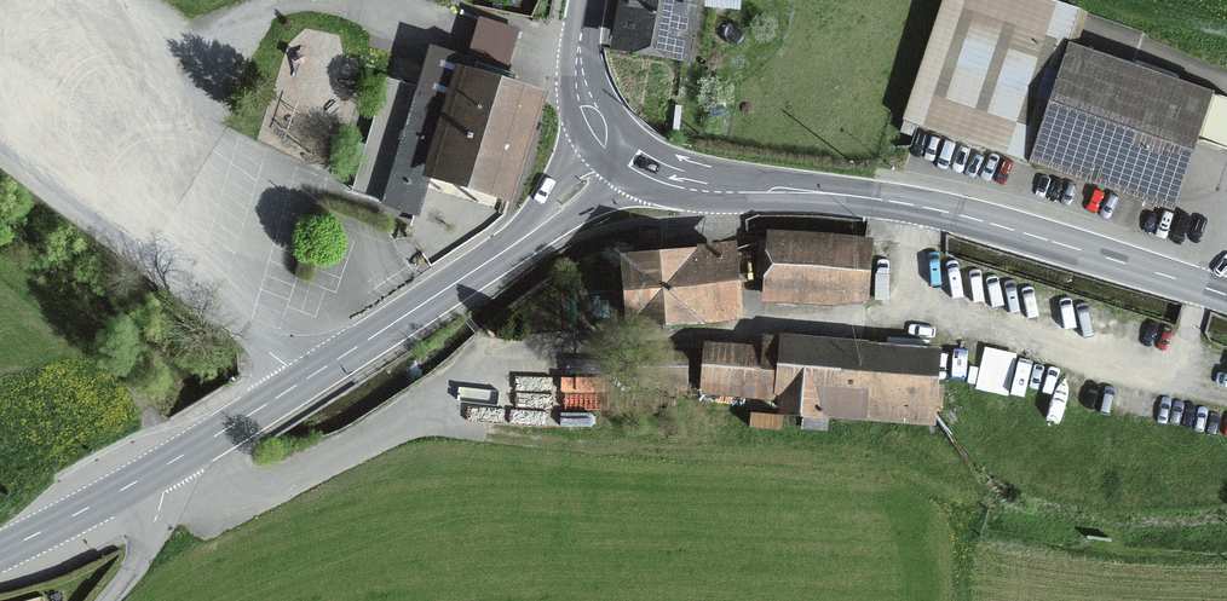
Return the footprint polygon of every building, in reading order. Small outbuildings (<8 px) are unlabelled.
[(624,41),(684,51),(693,0),(631,0),(624,41)] [(1069,44),(1080,10),(1051,0),(943,0),(903,120),(1145,201),(1168,129),(1226,148),(1226,98),(1069,44)] [(425,41),(487,58),(498,19),(480,14),(477,26),(433,15),(425,41)] [(426,65),(384,204),(416,214),(430,169),(499,190),(528,96),(470,79),(463,102),(451,98),(458,75),(426,65)] [(757,271),(769,272),(768,279),(865,287),(868,247),(760,238),(757,271)] [(629,258),(633,311),(724,304),(720,251),(629,258)] [(793,340),(785,340),(779,408),(919,419),(921,398),(928,398),(932,353),(840,345),(839,349),(792,345),(793,340)] [(707,345),(706,368),(762,371),(763,347),(707,345)] [(638,377),(681,377),(681,352),(638,352),(638,377)] [(509,413),(580,411),(579,389),(508,391),(509,413)]
